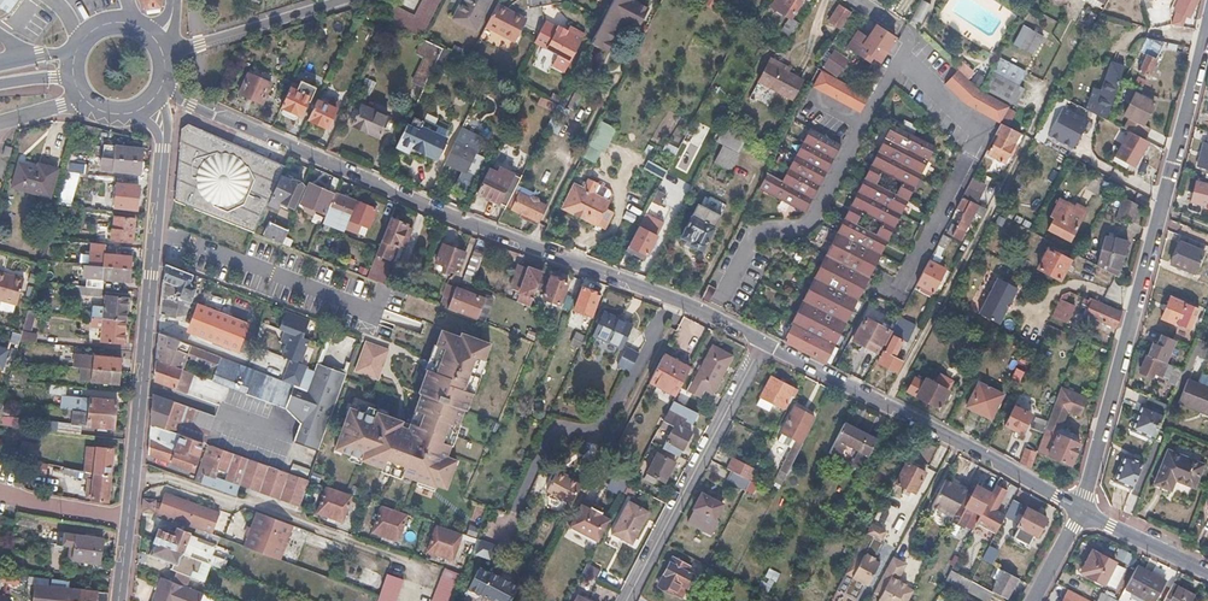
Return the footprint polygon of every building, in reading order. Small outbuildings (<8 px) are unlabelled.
[(8,10),(15,0),(0,0),(0,5),(8,10)] [(145,10),(161,8),(162,0),(141,0),(145,10)] [(453,21),(476,32),(491,0),(464,0),(453,21)] [(602,22),(590,44),(607,53),(623,22),(638,30),(649,9),(635,1),(636,0),(613,0),(602,22)] [(703,3),(712,9),(718,0),(705,0),(703,3)] [(770,8),(787,19),(777,34),(787,40),(798,23),(791,18),(802,0),(775,0),(770,8)] [(919,26),(931,5),(921,0),(910,21),(919,26)] [(1183,2),(1179,0),(1175,11),(1179,13),(1183,2)] [(1179,0),(1183,2),(1179,13),(1188,17),(1196,0),(1179,0)] [(1188,17),(1190,18),(1199,0),(1196,0),(1188,17)] [(849,12),(839,5),(828,22),(838,29),(849,12)] [(518,17),(496,6),(485,29),(514,44),(524,25),(516,21),(518,17)] [(387,22),(376,17),(372,25),(383,30),(387,22)] [(557,28),(544,22),(543,24),(534,42),(546,49),(558,54),(553,66),(564,72),(571,60),(585,33),(575,29),(573,33),(568,30),(558,25),(557,28)] [(872,57),(879,61),(895,38),(894,38),(876,26),(867,38),(863,45),(870,49),(867,53),(866,53),(863,58),(869,61),(872,57)] [(1044,33),(1027,28),(1024,37),(1041,42),(1044,33)] [(847,46),(863,58),(866,53),(867,53),(870,49),(863,45),(867,38),(857,31),(847,46)] [(1164,42),(1145,38),(1138,52),(1146,56),(1137,72),(1146,77),(1164,42)] [(456,56),(442,48),(434,65),(449,72),(456,56)] [(1087,53),(1078,48),(1070,64),(1078,69),(1087,53)] [(833,50),(830,53),(844,63),(847,60),(833,50)] [(830,53),(825,62),(839,71),(844,63),(830,53)] [(999,57),(981,90),(1010,105),(1015,108),(1025,89),(1019,86),(1026,72),(999,57)] [(769,63),(786,72),(788,68),(771,59),(769,63)] [(821,67),(835,76),(839,71),(825,62),(821,67)] [(1111,63),(1101,91),(1097,103),(1089,101),(1085,110),(1105,120),(1124,65),(1114,62),(1113,63),(1111,63)] [(768,63),(758,82),(791,99),(802,80),(786,72),(769,63),(768,63)] [(809,84),(813,86),(857,111),(866,94),(862,92),(817,68),(809,84)] [(959,70),(947,84),(971,106),(1000,123),(1010,105),(981,90),(979,89),(959,70)] [(271,85),(248,74),(239,94),(262,105),(271,85)] [(292,83),(288,93),(281,108),(283,109),(282,113),(283,116),(294,121),(297,120),(298,116),(301,117),(308,102),(310,103),(316,88),(300,80),(298,85),(292,83)] [(413,91),(412,90),(407,101),(415,105),(422,90),(415,87),(413,91)] [(1101,91),(1094,88),(1089,101),(1097,103),(1101,91)] [(583,98),(576,94),(568,109),(575,112),(583,98)] [(1152,103),(1134,94),(1123,115),(1141,124),(1152,103)] [(552,95),(549,101),(557,105),(561,99),(552,95)] [(569,98),(563,95),(558,105),(563,108),(569,98)] [(541,97),(538,103),(555,111),(558,105),(541,97)] [(336,110),(317,101),(308,120),(327,129),(336,110)] [(388,118),(360,107),(352,127),(379,138),(388,118)] [(1088,121),(1063,108),(1047,135),(1072,149),(1088,121)] [(409,128),(406,127),(396,147),(408,153),(407,155),(421,161),(424,154),(436,160),(446,140),(420,128),(423,123),(413,119),(409,128)] [(234,143),(182,120),(175,196),(174,200),(220,218),(254,231),(255,232),(286,165),(234,143)] [(606,124),(600,121),(597,127),(603,130),(606,124)] [(87,124),(80,122),(76,137),(83,139),(87,124)] [(837,230),(827,251),(816,272),(805,294),(793,316),(781,340),(825,363),(837,338),(848,316),(859,295),(870,274),(881,252),(888,238),(901,213),(907,200),(920,173),(934,146),(892,123),(878,150),(864,177),(857,191),(845,215),(837,230)] [(990,141),(993,143),(987,155),(1003,163),(1014,144),(1000,137),(1002,133),(1003,134),(1007,127),(1000,123),(990,141)] [(603,130),(597,127),(587,147),(593,150),(603,130)] [(731,132),(723,128),(718,137),(726,141),(731,132)] [(798,157),(792,170),(785,183),(767,173),(759,188),(805,213),(814,198),(820,185),(827,172),(834,159),(841,146),(812,130),(805,144),(798,157)] [(748,140),(731,132),(726,141),(743,148),(748,140)] [(1147,141),(1127,132),(1115,158),(1133,168),(1147,141)] [(1205,138),(1197,164),(1207,167),(1207,138),(1207,139),(1205,138)] [(475,153),(446,140),(436,160),(465,173),(475,153)] [(142,148),(111,144),(109,157),(141,160),(142,148)] [(738,155),(722,146),(713,163),(729,172),(738,155)] [(593,150),(587,147),(582,157),(595,164),(600,154),(593,150)] [(141,160),(109,157),(108,171),(140,173),(141,160)] [(38,168),(19,162),(12,185),(51,196),(58,170),(49,167),(39,164),(38,168)] [(85,164),(70,162),(69,171),(84,173),(85,164)] [(648,162),(644,170),(663,180),(667,171),(648,162)] [(498,174),(488,170),(476,193),(505,207),(514,190),(520,179),(500,170),(498,174)] [(321,186),(314,183),(306,202),(310,204),(311,202),(328,209),(335,192),(336,191),(341,178),(334,175),(328,189),(321,186)] [(292,180),(282,176),(269,205),(278,209),(281,201),(293,207),(302,185),(292,180)] [(986,185),(971,178),(962,196),(977,204),(986,185)] [(574,186),(563,208),(597,226),(598,224),(605,210),(608,203),(593,194),(598,185),(590,180),(583,191),(574,186)] [(1195,180),(1190,200),(1205,204),(1204,206),(1207,207),(1207,183),(1195,180)] [(139,185),(117,183),(115,207),(136,209),(139,185)] [(514,190),(505,207),(520,214),(519,217),(536,226),(546,207),(538,203),(538,199),(532,196),(529,198),(514,190)] [(335,192),(328,209),(324,221),(344,229),(345,227),(356,200),(346,195),(336,191),(335,192)] [(705,195),(700,205),(721,215),(726,205),(705,195)] [(956,207),(964,212),(951,235),(959,239),(974,211),(982,216),(986,209),(977,204),(962,196),(956,207)] [(366,204),(356,200),(345,227),(364,235),(375,208),(366,204)] [(1140,207),(1127,200),(1119,216),(1131,222),(1140,207)] [(719,217),(697,204),(679,237),(687,241),(688,239),(692,242),(690,245),(701,251),(719,217)] [(1050,216),(1054,218),(1047,229),(1070,242),(1088,210),(1077,204),(1072,212),(1057,204),(1050,216)] [(655,209),(649,206),(643,218),(649,221),(655,209)] [(612,213),(605,210),(598,224),(605,227),(612,213)] [(136,218),(114,216),(112,239),(133,242),(136,218)] [(399,220),(391,216),(378,246),(376,252),(382,255),(392,259),(399,242),(404,244),(411,228),(406,226),(407,223),(399,220)] [(649,221),(643,218),(626,251),(645,261),(653,245),(656,246),(661,236),(653,232),(656,226),(649,221)] [(286,229),(268,222),(263,234),(281,242),(286,229)] [(949,239),(941,234),(937,243),(944,247),(949,239)] [(1177,240),(1179,240),(1170,262),(1194,272),(1205,245),(1179,234),(1177,240)] [(1112,245),(1108,244),(1103,264),(1119,268),(1127,241),(1114,238),(1112,245)] [(454,247),(443,243),(436,262),(438,262),(436,266),(437,268),(442,270),(442,271),(447,273),(450,267),(457,270),(465,251),(454,247)] [(106,246),(90,245),(89,265),(104,266),(104,265),(95,264),(96,255),(105,256),(105,253),(106,246)] [(1069,260),(1048,249),(1037,268),(1058,280),(1069,260)] [(105,256),(96,255),(95,264),(104,265),(104,266),(130,269),(132,256),(105,253),(105,256)] [(380,259),(374,257),(365,276),(377,281),(380,282),(382,283),(390,264),(380,259)] [(944,268),(928,260),(916,283),(920,286),(917,290),(928,296),(931,292),(932,292),(944,268)] [(193,273),(165,262),(162,288),(160,312),(175,318),(178,297),(191,302),(197,286),(190,283),(193,273)] [(478,265),(469,262),(462,278),(471,282),(478,265)] [(535,270),(528,267),(519,263),(509,289),(519,293),(518,295),(514,293),(512,298),(516,299),(516,301),(529,306),(542,272),(535,270)] [(89,265),(86,265),(84,286),(99,287),(100,278),(129,281),(130,269),(104,266),(89,265)] [(15,304),(22,278),(0,272),(0,300),(15,304)] [(560,279),(551,275),(542,299),(559,306),(569,282),(560,279)] [(1016,288),(996,278),(978,314),(998,324),(1016,288)] [(443,295),(444,295),(440,306),(447,309),(456,286),(447,283),(443,295)] [(708,284),(706,283),(698,298),(700,299),(708,284)] [(715,288),(708,284),(700,299),(707,303),(715,288)] [(84,286),(80,286),(79,293),(98,294),(99,287),(84,286)] [(473,293),(456,286),(447,309),(456,312),(457,309),(483,319),(490,300),(473,293)] [(591,291),(583,288),(574,310),(592,317),(600,294),(591,291)] [(512,292),(505,289),(503,295),(509,298),(512,292)] [(1062,299),(1075,305),(1079,297),(1066,290),(1062,299)] [(1059,299),(1049,295),(1041,311),(1051,316),(1059,299)] [(105,304),(102,304),(101,312),(94,311),(93,317),(125,320),(128,298),(106,296),(105,304)] [(1161,307),(1165,309),(1162,317),(1190,330),(1199,310),(1171,297),(1168,305),(1163,303),(1161,307)] [(1079,305),(1088,309),(1085,315),(1113,328),(1120,312),(1088,298),(1087,300),(1082,298),(1079,305)] [(1074,306),(1059,299),(1051,316),(1066,323),(1074,306)] [(102,304),(99,304),(98,310),(94,310),(94,311),(101,312),(102,304)] [(198,304),(190,323),(194,332),(238,348),(248,323),(198,304)] [(951,310),(944,306),(936,320),(943,324),(951,310)] [(286,330),(282,340),(288,343),(283,355),(292,358),(284,379),(301,386),(309,364),(302,362),(311,339),(304,336),(310,319),(287,310),(280,328),(286,330)] [(34,312),(26,312),(19,334),(17,340),(27,341),(34,312)] [(618,320),(603,313),(593,337),(622,350),(633,326),(618,320)] [(100,322),(103,322),(101,341),(123,343),(125,320),(93,317),(92,322),(99,323),(100,322)] [(891,331),(865,318),(853,340),(876,352),(880,343),(884,345),(891,331)] [(915,326),(900,318),(876,363),(895,373),(903,358),(895,354),(901,342),(905,344),(915,326)] [(464,338),(446,331),(440,346),(444,348),(435,371),(431,370),(421,393),(423,394),(417,410),(420,411),(415,424),(412,423),(410,429),(396,424),(398,419),(378,411),(377,416),(352,407),(347,419),(336,448),(362,458),(362,459),(384,467),(384,466),(403,473),(402,475),(419,481),(419,479),(430,483),(429,485),(436,487),(437,485),(447,489),(458,461),(448,457),(452,446),(450,445),(458,425),(460,426),(466,410),(468,411),(475,394),(471,392),(473,387),(484,360),(488,362),(494,345),(466,334),(464,338)] [(220,355),(158,332),(157,346),(156,358),(187,369),(192,357),(194,358),(193,361),(209,367),(215,369),(220,355)] [(585,337),(576,334),(571,345),(579,349),(585,337)] [(391,349),(368,341),(357,370),(380,379),(391,349)] [(722,350),(712,344),(692,381),(685,378),(681,386),(701,397),(706,388),(712,392),(732,355),(722,350)] [(1166,351),(1152,345),(1147,355),(1162,361),(1166,351)] [(630,348),(628,347),(619,365),(620,366),(630,348)] [(639,353),(630,348),(620,366),(627,369),(630,371),(640,353),(639,353)] [(121,357),(82,353),(81,366),(83,366),(120,370),(121,357)] [(220,355),(215,369),(211,378),(228,385),(236,361),(220,355)] [(677,362),(663,355),(649,381),(676,395),(681,386),(685,378),(690,369),(677,362)] [(1032,357),(1028,355),(1024,365),(1027,366),(1032,357)] [(1162,361),(1147,355),(1140,371),(1152,377),(1154,372),(1169,378),(1167,382),(1176,386),(1182,370),(1162,361)] [(187,369),(156,358),(154,379),(185,391),(193,371),(187,369)] [(246,391),(286,407),(302,421),(295,440),(320,449),(323,440),(327,430),(348,373),(318,361),(308,388),(301,386),(284,379),(249,366),(236,361),(228,385),(246,391)] [(120,370),(83,366),(82,379),(119,383),(120,370)] [(215,369),(209,367),(205,376),(211,378),(215,369)] [(22,374),(7,373),(5,381),(21,382),(22,374)] [(770,409),(774,401),(784,406),(786,408),(794,393),(791,391),(794,387),(783,381),(772,375),(758,403),(770,409)] [(914,378),(907,392),(938,409),(951,383),(939,376),(934,385),(925,379),(923,383),(914,378)] [(1189,380),(1179,404),(1207,416),(1207,388),(1189,380)] [(1003,395),(979,383),(967,407),(991,419),(1003,395)] [(63,401),(68,401),(67,408),(89,410),(115,413),(117,401),(90,398),(90,399),(67,396),(68,386),(51,385),(50,394),(63,396),(63,401)] [(1052,413),(1044,435),(1037,454),(1070,468),(1079,446),(1075,437),(1056,429),(1063,413),(1076,418),(1083,399),(1060,389),(1052,413)] [(181,402),(153,392),(150,422),(203,441),(208,442),(213,428),(217,416),(181,402)] [(1146,404),(1143,403),(1133,428),(1155,437),(1168,404),(1149,396),(1146,404)] [(663,420),(673,425),(661,447),(678,456),(685,444),(691,432),(682,427),(687,417),(683,414),(685,410),(680,408),(678,412),(676,411),(680,403),(674,400),(663,420)] [(782,431),(778,440),(791,447),(781,469),(788,473),(804,442),(801,441),(815,413),(806,409),(796,404),(782,431)] [(1031,416),(1014,408),(1004,427),(1021,436),(1031,416)] [(1052,413),(1038,408),(1030,430),(1044,435),(1052,413)] [(115,413),(89,410),(87,426),(114,428),(115,413)] [(744,415),(740,422),(756,431),(760,423),(744,415)] [(203,441),(150,422),(147,452),(175,462),(176,464),(183,467),(192,470),(203,441)] [(861,431),(846,422),(830,452),(840,458),(848,443),(859,449),(851,464),(861,469),(877,439),(861,431)] [(335,433),(327,430),(323,440),(331,443),(335,433)] [(331,443),(323,440),(320,449),(319,452),(327,454),(331,443)] [(35,444),(19,442),(17,452),(21,452),(20,460),(28,461),(32,462),(35,444)] [(89,455),(92,456),(90,471),(107,473),(112,447),(92,444),(89,455)] [(210,453),(205,451),(194,480),(236,494),(240,482),(249,457),(214,444),(210,453)] [(1035,454),(1025,450),(1019,465),(1029,470),(1035,454)] [(1204,466),(1169,451),(1155,483),(1168,488),(1172,477),(1177,479),(1195,487),(1204,466)] [(674,461),(657,452),(643,477),(653,483),(657,476),(664,480),(669,470),(674,461)] [(1145,462),(1127,454),(1116,480),(1134,488),(1145,462)] [(287,470),(249,457),(240,482),(300,503),(309,478),(287,470)] [(731,462),(728,467),(733,470),(751,479),(756,469),(733,457),(731,462)] [(32,462),(28,461),(26,472),(43,475),(45,464),(32,462)] [(916,466),(907,462),(896,483),(915,492),(926,471),(916,466)] [(62,471),(86,475),(82,496),(103,499),(107,473),(90,471),(63,466),(62,471)] [(733,470),(728,479),(746,489),(751,479),(733,470)] [(569,478),(557,471),(547,491),(571,503),(581,484),(569,478)] [(948,475),(936,498),(958,509),(968,492),(970,487),(959,481),(948,475)] [(1177,479),(1172,477),(1168,488),(1172,490),(1177,479)] [(352,493),(326,484),(316,510),(342,520),(352,493)] [(637,487),(629,484),(625,492),(632,496),(637,487)] [(973,495),(968,492),(958,509),(953,520),(964,526),(973,509),(981,514),(992,493),(985,489),(978,485),(973,495)] [(996,485),(992,493),(981,514),(979,518),(977,522),(997,532),(1005,516),(1006,515),(997,510),(1007,490),(1002,487),(996,485)] [(716,499),(702,492),(698,499),(694,507),(695,508),(688,521),(716,536),(723,523),(715,519),(724,503),(721,501),(723,497),(719,495),(716,499)] [(165,493),(158,510),(203,526),(202,529),(210,532),(218,513),(165,493)] [(142,510),(157,511),(158,499),(143,498),(142,510)] [(649,511),(629,500),(612,532),(632,543),(640,527),(649,511)] [(589,507),(581,502),(569,525),(599,541),(611,518),(600,513),(602,510),(596,507),(590,504),(589,507)] [(1020,507),(1012,503),(1006,515),(1005,516),(1013,521),(1020,507)] [(406,513),(381,504),(371,530),(397,539),(406,513)] [(1038,513),(1029,508),(1013,537),(1029,545),(1035,535),(1037,536),(1047,518),(1038,513)] [(279,557),(292,523),(257,510),(244,544),(279,557)] [(36,518),(17,515),(16,525),(34,528),(36,518)] [(462,532),(436,523),(427,549),(452,559),(462,532)] [(886,531),(871,523),(866,532),(882,541),(886,531)] [(159,528),(155,540),(204,558),(225,566),(228,557),(214,552),(218,542),(178,527),(177,529),(169,526),(168,531),(159,528)] [(104,537),(60,530),(58,543),(69,545),(101,550),(104,537)] [(882,541),(866,532),(852,560),(845,573),(868,585),(880,563),(874,560),(875,558),(878,552),(884,542),(882,541)] [(155,540),(150,552),(176,562),(174,567),(193,575),(195,569),(200,571),(204,558),(155,540)] [(480,543),(474,553),(487,559),(492,550),(480,543)] [(101,550),(69,545),(66,558),(99,563),(101,550)] [(1000,551),(990,546),(983,559),(993,564),(1000,551)] [(1116,564),(1093,552),(1087,562),(1081,572),(1105,585),(1116,564)] [(691,563),(674,554),(666,569),(659,584),(682,596),(694,573),(688,569),(691,563)] [(894,557),(883,576),(874,593),(881,597),(879,600),(909,600),(915,591),(907,587),(908,585),(899,580),(907,564),(894,557)] [(961,564),(956,561),(951,570),(957,572),(961,564)] [(587,564),(583,571),(598,578),(601,571),(587,564)] [(1137,565),(1124,588),(1148,600),(1153,600),(1164,580),(1150,573),(1137,565)] [(445,566),(431,600),(450,600),(462,573),(445,566)] [(467,588),(468,591),(476,595),(479,595),(480,593),(496,600),(510,600),(518,586),(491,572),(491,573),(485,570),(479,567),(467,588)] [(1018,578),(997,567),(986,588),(1007,599),(1018,578)] [(378,593),(375,600),(395,600),(404,578),(386,571),(378,593)] [(162,575),(152,600),(192,600),(198,588),(162,575)] [(972,580),(965,577),(959,588),(974,596),(975,594),(967,590),(972,580)] [(980,584),(972,580),(967,590),(975,594),(980,584)] [(33,591),(31,600),(107,600),(107,593),(34,584),(33,591)] [(1169,590),(1163,600),(1192,600),(1195,596),(1186,591),(1178,587),(1174,593),(1169,590)] [(1071,591),(1066,600),(1090,600),(1071,591)] [(1101,591),(1095,600),(1118,600),(1101,591)]
